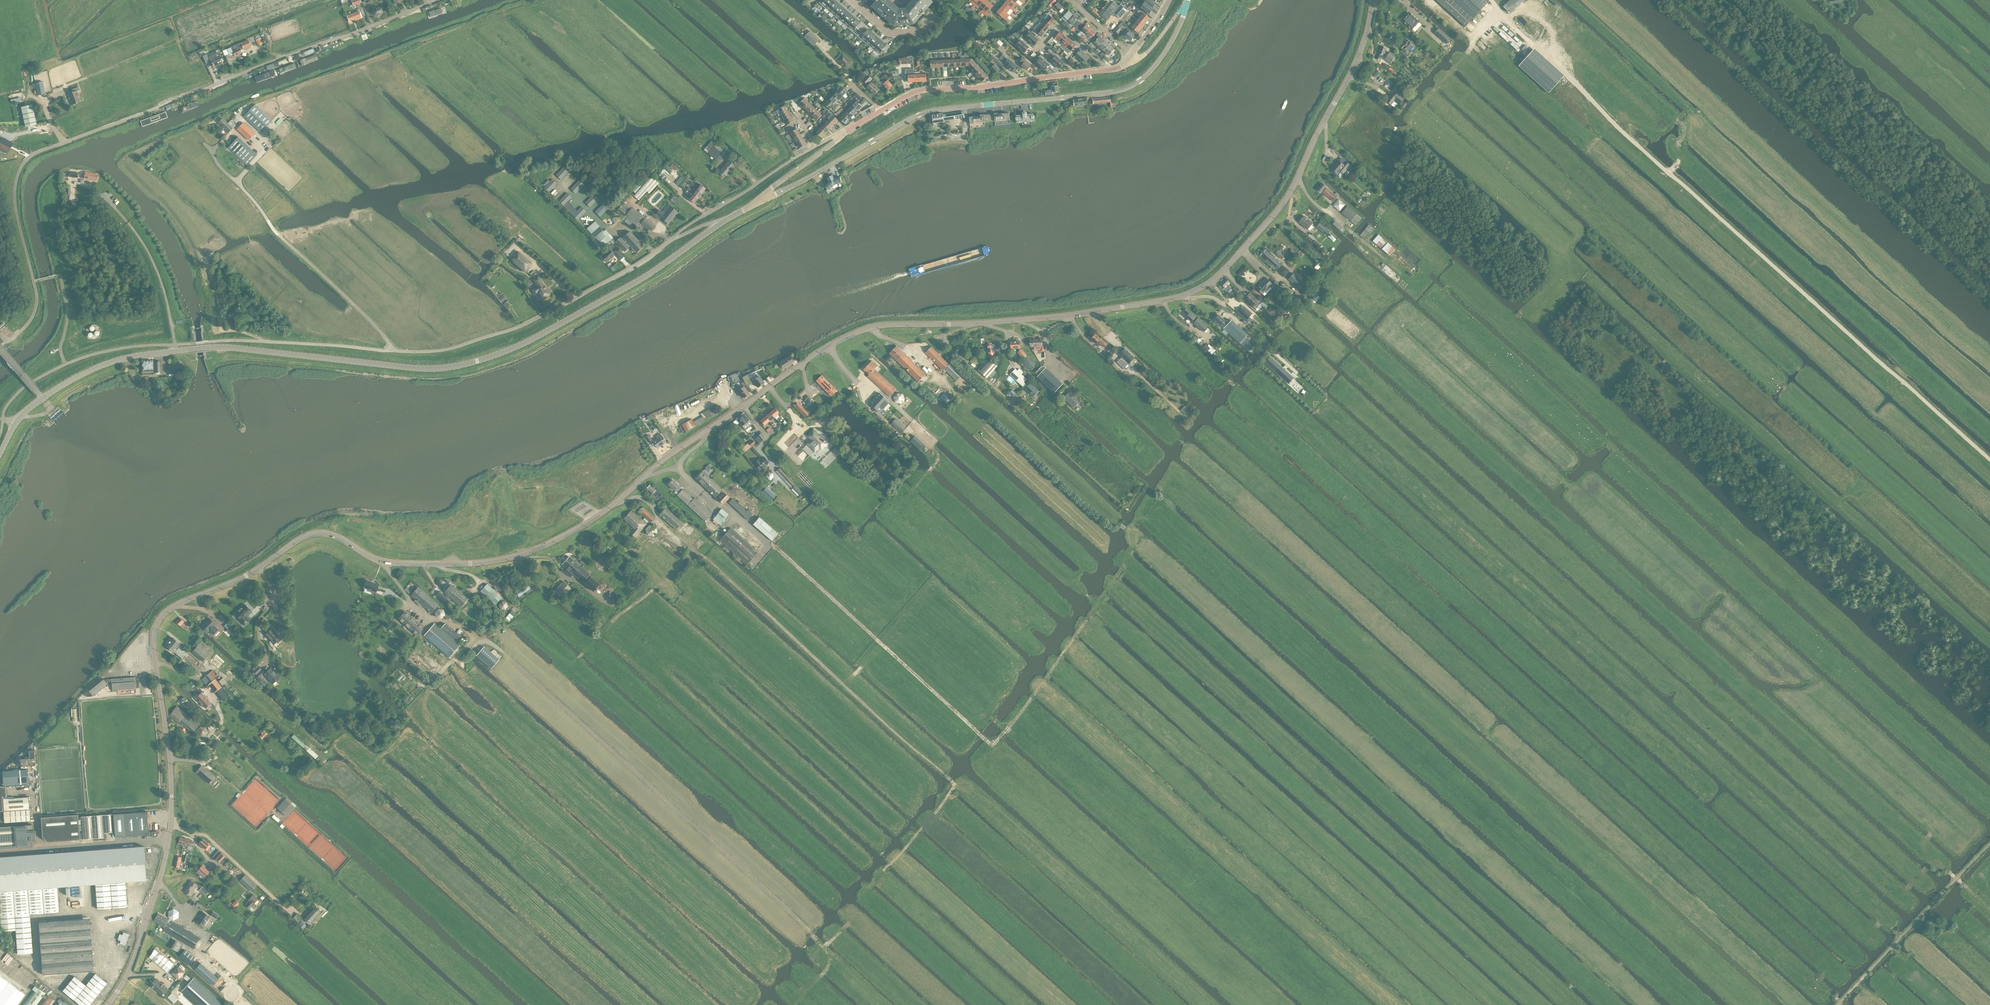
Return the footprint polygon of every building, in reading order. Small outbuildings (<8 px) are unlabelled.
[(819,3),(825,8),(832,0),(821,0),(819,3)] [(825,8),(826,9),(830,12),(839,2),(839,1),(837,3),(836,1),(837,0),(832,0),(825,8)] [(913,23),(932,2),(931,0),(914,0),(907,8),(899,8),(889,0),(878,0),(873,6),(894,25),(913,23)] [(971,7),(973,9),(975,6),(978,9),(981,6),(980,6),(985,0),(979,0),(975,5),(974,4),(974,5),(971,7)] [(989,3),(986,0),(985,0),(980,6),(981,6),(984,9),(989,3)] [(1017,7),(1017,6),(1010,0),(1008,0),(1005,3),(1011,8),(1010,9),(1016,13),(1018,11),(1015,9),(1017,7)] [(1018,0),(1010,0),(1017,6),(1017,7),(1020,9),(1022,7),(1016,2),(1018,0)] [(1152,8),(1156,4),(1154,2),(1151,0),(1146,0),(1144,2),(1145,3),(1152,8)] [(1474,17),(1489,1),(1488,0),(1436,0),(1466,27),(1474,17)] [(839,2),(830,12),(834,15),(834,16),(842,7),(840,5),(842,4),(839,2)] [(1054,8),(1059,12),(1064,7),(1059,2),(1054,8)] [(1128,8),(1121,3),(1119,6),(1114,2),(1106,11),(1105,10),(1103,10),(1101,13),(1101,14),(1102,15),(1102,16),(1107,20),(1112,15),(1113,16),(1114,16),(1115,14),(1120,18),(1128,9),(1128,8)] [(982,11),(982,12),(987,16),(989,13),(988,12),(993,6),(989,3),(984,9),(982,11)] [(1007,13),(1010,9),(1011,8),(1005,3),(1001,8),(1007,13)] [(1145,3),(1141,7),(1149,14),(1153,9),(1152,8),(1145,3)] [(842,7),(834,16),(835,16),(839,20),(847,11),(846,11),(845,9),(846,8),(843,5),(842,7)] [(382,15),(383,12),(382,8),(378,6),(374,8),(372,12),(374,15),(378,17),(382,15)] [(447,14),(445,7),(427,12),(429,19),(447,14)] [(1007,13),(1001,8),(997,13),(1003,17),(1008,22),(1010,20),(1008,18),(1010,15),(1009,15),(1010,15),(1007,13)] [(1066,9),(1061,14),(1063,16),(1061,18),(1066,23),(1067,23),(1074,15),(1073,15),(1070,12),(1072,10),(1070,8),(1068,10),(1067,11),(1066,9)] [(847,11),(839,20),(843,23),(843,24),(851,15),(849,13),(851,12),(848,9),(846,11),(847,11)] [(1143,12),(1140,10),(1138,12),(1142,15),(1140,18),(1146,23),(1150,18),(1143,12)] [(362,17),(359,11),(347,16),(350,22),(353,21),(362,17)] [(1046,13),(1043,17),(1045,19),(1052,25),(1055,21),(1052,18),(1054,17),(1049,12),(1047,14),(1046,13)] [(1064,25),(1064,26),(1067,29),(1067,28),(1069,26),(1068,26),(1071,23),(1074,25),(1079,19),(1075,16),(1077,14),(1076,13),(1075,13),(1073,15),(1074,15),(1067,23),(1066,23),(1064,25)] [(851,15),(843,24),(844,24),(848,28),(856,19),(857,17),(854,15),(853,16),(851,15)] [(1406,24),(1412,29),(1419,21),(1412,16),(1406,24)] [(1140,18),(1139,17),(1137,19),(1138,20),(1136,23),(1142,28),(1146,23),(1140,18)] [(1500,17),(1488,29),(1517,55),(1529,43),(1500,17)] [(856,19),(848,28),(852,31),(855,34),(859,30),(856,28),(860,23),(860,22),(858,21),(856,19)] [(1048,29),(1052,25),(1045,19),(1042,23),(1048,29)] [(859,30),(855,34),(857,35),(857,36),(861,32),(864,34),(868,29),(868,30),(869,28),(866,25),(861,21),(860,22),(860,23),(856,28),(859,30)] [(1091,29),(1086,25),(1085,26),(1079,21),(1074,27),(1075,29),(1080,32),(1080,33),(1082,35),(1080,38),(1082,40),(1091,29)] [(1128,24),(1132,28),(1138,33),(1142,28),(1136,23),(1134,25),(1130,22),(1128,24)] [(1045,33),(1048,29),(1042,23),(1038,27),(1045,33)] [(1042,37),(1045,33),(1038,27),(1035,31),(1034,29),(1032,32),(1037,36),(1039,34),(1042,37)] [(1434,33),(1446,44),(1451,39),(1439,28),(1434,33)] [(861,32),(857,36),(860,39),(865,42),(873,33),(868,30),(868,29),(864,34),(861,32)] [(1084,42),(1089,36),(1091,38),(1096,33),(1091,29),(1082,40),(1084,42)] [(1024,36),(1034,45),(1035,45),(1037,43),(1036,42),(1038,40),(1034,36),(1035,35),(1029,30),(1024,36)] [(1127,30),(1124,33),(1122,36),(1126,40),(1128,38),(1131,41),(1135,36),(1130,31),(1129,31),(1127,30)] [(804,37),(814,46),(820,40),(811,31),(804,37)] [(873,33),(865,42),(869,46),(877,37),(876,36),(877,35),(874,32),(873,33)] [(1058,42),(1064,36),(1060,32),(1057,35),(1056,33),(1051,38),(1053,40),(1054,39),(1058,42)] [(1026,41),(1023,38),(1021,36),(1015,43),(1017,45),(1017,46),(1024,52),(1025,52),(1027,50),(1028,47),(1024,43),(1026,41)] [(1068,39),(1066,38),(1064,36),(1058,42),(1062,45),(1068,39)] [(1099,47),(1105,41),(1100,36),(1095,42),(1099,47)] [(877,37),(869,46),(870,47),(874,50),(883,40),(880,37),(879,39),(877,37)] [(1064,51),(1072,42),(1068,39),(1062,45),(1060,47),(1064,51)] [(238,45),(223,51),(225,56),(229,54),(228,52),(232,51),(233,54),(234,56),(242,53),(241,50),(243,49),(244,50),(252,47),(249,40),(238,45)] [(1402,48),(1403,49),(1400,52),(1407,58),(1409,55),(1406,53),(1409,49),(1412,52),(1416,47),(1414,45),(1409,40),(1402,48)] [(882,41),(874,50),(879,54),(880,53),(883,50),(885,52),(890,46),(887,44),(886,45),(884,43),(882,41)] [(1104,51),(1109,45),(1105,41),(1099,47),(1104,51)] [(1073,48),(1076,46),(1072,42),(1064,51),(1068,54),(1069,53),(1071,55),(1075,50),(1073,48)] [(1109,45),(1104,51),(1109,55),(1114,50),(1109,45)] [(1381,45),(1376,59),(1380,60),(1382,55),(1383,55),(1384,55),(1385,54),(1386,53),(1385,53),(1385,52),(1385,50),(1389,51),(1390,48),(1386,47),(1381,45)] [(1534,49),(1518,66),(1548,93),(1563,76),(1564,76),(1534,48),(1534,49)] [(1075,56),(1084,64),(1090,57),(1081,50),(1077,54),(1075,52),(1071,57),(1073,59),(1075,56)] [(1056,54),(1055,52),(1052,55),(1053,55),(1049,59),(1059,68),(1060,68),(1062,66),(1062,65),(1063,63),(1059,59),(1061,57),(1057,53),(1056,54)] [(1384,59),(1390,64),(1395,56),(1389,52),(1384,59)] [(843,65),(847,68),(852,62),(843,54),(838,60),(841,63),(841,64),(843,66),(843,65)] [(1003,54),(1000,58),(1004,61),(1006,62),(1004,64),(1007,67),(1013,71),(1017,67),(1011,62),(1008,60),(1008,59),(1006,58),(1007,58),(1003,54)] [(1046,59),(1043,56),(1041,54),(1034,61),(1044,70),(1045,70),(1047,68),(1047,67),(1049,65),(1044,61),(1046,59)] [(215,55),(209,57),(210,60),(214,67),(223,63),(220,55),(216,57),(215,55)] [(316,55),(300,61),(302,67),(318,61),(316,55)] [(993,56),(991,58),(994,61),(995,61),(997,64),(1002,67),(1004,64),(1000,61),(997,58),(996,59),(993,56)] [(971,59),(967,59),(967,66),(968,66),(983,82),(988,77),(971,59)] [(1021,62),(1019,64),(1027,70),(1031,65),(1026,61),(1025,61),(1022,59),(1020,61),(1021,62)] [(295,63),(278,69),(280,75),(297,69),(295,63)] [(999,74),(1004,79),(1008,76),(995,64),(993,66),(990,69),(998,75),(999,74)] [(1376,65),(1366,75),(1369,77),(1372,74),(1372,75),(1375,78),(1380,72),(1376,69),(1378,67),(1376,65)] [(906,69),(905,69),(905,75),(906,81),(908,81),(908,82),(915,82),(914,72),(914,69),(911,69),(906,69)] [(273,70),(257,76),(258,80),(275,75),(273,70)] [(871,74),(870,75),(873,78),(874,77),(875,79),(878,83),(881,80),(878,77),(876,75),(875,76),(872,73),(871,74)] [(893,85),(888,80),(890,78),(886,74),(882,78),(886,82),(883,84),(888,90),(893,85)] [(864,80),(867,84),(872,79),(868,76),(864,80)] [(869,85),(867,87),(875,94),(879,90),(872,82),(870,81),(867,84),(869,85)] [(35,83),(38,95),(46,94),(43,82),(35,83)] [(843,96),(847,92),(842,86),(837,91),(843,96)] [(1058,86),(1051,87),(1051,90),(1045,90),(1046,95),(1053,94),(1053,93),(1058,92),(1058,86)] [(77,91),(80,90),(78,87),(72,90),(73,92),(69,94),(70,97),(69,98),(70,100),(71,100),(73,104),(76,103),(77,103),(81,101),(77,91)] [(845,98),(843,96),(837,91),(833,95),(839,101),(841,98),(843,100),(843,101),(845,103),(847,100),(845,98)] [(1392,93),(1386,100),(1391,105),(1394,107),(1397,103),(1399,105),(1402,107),(1403,108),(1405,104),(1407,100),(1405,98),(1398,92),(1395,95),(1392,93)] [(836,103),(839,101),(833,95),(829,100),(839,109),(841,107),(839,105),(838,105),(836,103)] [(804,108),(809,103),(805,98),(800,104),(804,108)] [(852,101),(850,103),(852,105),(858,111),(862,106),(861,105),(865,101),(867,100),(867,99),(866,98),(865,98),(864,98),(863,99),(859,103),(857,101),(854,104),(852,101)] [(1087,105),(1087,104),(1087,98),(1082,99),(1079,99),(1074,100),(1074,102),(1069,102),(1069,107),(1087,105)] [(179,107),(182,113),(199,106),(197,100),(179,107)] [(836,112),(839,109),(829,100),(824,104),(830,110),(833,107),(835,109),(834,110),(836,112)] [(814,107),(810,104),(809,103),(804,108),(809,112),(814,107)] [(851,107),(848,110),(854,115),(858,111),(852,105),(850,103),(848,105),(851,107)] [(33,105),(21,107),(25,122),(25,126),(26,127),(37,125),(33,105)] [(261,132),(272,121),(255,105),(244,116),(261,132)] [(782,115),(788,111),(785,106),(779,109),(782,115)] [(813,116),(818,111),(814,107),(809,112),(813,116)] [(840,110),(837,113),(839,115),(840,113),(841,114),(841,115),(842,116),(840,119),(845,124),(849,120),(844,114),(842,112),(840,110)] [(843,110),(842,112),(844,114),(849,120),(854,115),(848,110),(846,113),(843,110)] [(166,111),(140,121),(142,126),(168,117),(166,111)] [(785,120),(791,116),(788,111),(782,115),(785,120)] [(822,115),(821,115),(818,111),(813,116),(817,120),(822,115)] [(933,121),(930,121),(930,125),(934,124),(934,123),(945,122),(944,121),(965,117),(964,111),(943,115),(943,113),(932,115),(933,121)] [(995,121),(1010,120),(1009,113),(998,114),(998,113),(994,114),(989,114),(990,122),(995,121)] [(1017,122),(1034,120),(1033,114),(1027,114),(1026,113),(1023,113),(1023,115),(1016,115),(1017,122)] [(985,122),(990,122),(989,114),(984,115),(980,115),(980,116),(969,117),(970,124),(985,122)] [(829,120),(834,125),(838,120),(833,115),(829,120)] [(791,116),(785,120),(788,125),(794,121),(791,116)] [(228,134),(236,125),(231,120),(228,123),(223,119),(219,123),(224,128),(223,129),(228,134)] [(830,129),(834,125),(829,120),(825,124),(830,129)] [(243,123),(237,129),(249,140),(255,134),(243,123)] [(826,133),(830,129),(825,124),(821,128),(826,133)] [(48,132),(48,129),(49,128),(48,125),(47,126),(38,128),(40,135),(48,132)] [(822,138),(826,133),(821,128),(816,133),(822,138)] [(794,138),(800,134),(797,129),(791,132),(794,138)] [(797,143),(803,139),(800,134),(794,138),(797,143)] [(5,153),(9,147),(10,148),(13,143),(0,137),(0,150),(5,153)] [(247,165),(257,155),(238,137),(228,147),(247,165)] [(803,139),(797,143),(800,148),(807,145),(803,139)] [(726,153),(716,144),(712,141),(704,150),(708,153),(718,162),(722,157),(727,162),(718,173),(724,177),(726,175),(726,176),(735,165),(729,160),(723,156),(726,153)] [(617,152),(619,151),(620,154),(624,153),(623,150),(626,149),(625,144),(615,148),(617,152)] [(1338,160),(1330,169),(1337,174),(1340,171),(1343,174),(1348,167),(1350,165),(1342,157),(1339,161),(1338,160)] [(569,171),(565,166),(556,175),(561,180),(569,171)] [(1355,175),(1360,180),(1363,176),(1361,174),(1356,170),(1353,172),(1355,174),(1355,175)] [(98,175),(86,172),(85,173),(83,173),(82,178),(85,179),(97,181),(98,175)] [(659,175),(664,180),(667,178),(661,172),(659,175)] [(843,185),(840,177),(834,179),(832,175),(827,178),(829,182),(825,186),(831,192),(834,188),(838,186),(843,185)] [(651,177),(634,196),(639,200),(647,191),(649,193),(659,183),(651,177)] [(544,188),(548,192),(557,183),(553,179),(544,188)] [(584,184),(579,180),(571,189),(575,193),(584,184)] [(640,180),(631,190),(635,193),(643,184),(642,183),(640,180)] [(698,183),(696,185),(691,182),(689,184),(694,187),(702,194),(706,189),(698,183)] [(1326,188),(1325,187),(1326,186),(1322,183),(1317,189),(1321,192),(1322,191),(1333,201),(1337,197),(1339,195),(1336,192),(1334,194),(1327,188),(1326,188)] [(687,190),(698,198),(702,194),(694,187),(692,190),(689,187),(687,190)] [(686,197),(694,203),(698,198),(687,190),(685,192),(688,194),(686,197)] [(563,206),(572,197),(567,193),(559,202),(563,206)] [(598,198),(594,194),(585,203),(590,207),(598,198)] [(1345,204),(1338,199),(1333,205),(1339,211),(1345,204)] [(595,212),(600,217),(606,210),(601,205),(595,212)] [(656,215),(656,216),(656,218),(657,219),(658,220),(659,220),(661,219),(661,218),(668,223),(677,212),(670,206),(668,209),(666,208),(662,213),(659,210),(656,214),(656,215)] [(1342,213),(1349,219),(1356,225),(1362,218),(1347,206),(1342,213)] [(578,220),(586,211),(582,207),(573,216),(578,220)] [(636,225),(643,217),(632,208),(625,216),(636,225)] [(1313,223),(1304,216),(1299,222),(1307,229),(1313,223)] [(641,223),(650,231),(654,226),(645,218),(641,223)] [(595,221),(587,228),(595,238),(604,231),(595,221)] [(1342,227),(1335,221),(1333,224),(1339,230),(1342,227)] [(1316,227),(1323,232),(1326,228),(1320,222),(1316,227)] [(1374,229),(1369,224),(1360,235),(1364,238),(1368,233),(1369,235),(1374,229)] [(596,238),(603,246),(613,238),(606,229),(596,238)] [(629,247),(630,246),(636,253),(643,246),(630,232),(623,238),(622,239),(620,238),(616,242),(624,252),(629,247)] [(1395,249),(1388,242),(1378,234),(1373,241),(1382,249),(1389,256),(1395,249)] [(622,255),(618,251),(613,244),(609,248),(609,249),(602,256),(607,261),(615,254),(618,258),(622,255)] [(1260,256),(1264,261),(1271,253),(1267,249),(1260,256)] [(1279,249),(1275,254),(1281,259),(1284,256),(1280,252),(1281,251),(1279,249)] [(529,267),(528,267),(531,263),(518,252),(511,259),(514,261),(514,262),(525,272),(529,267)] [(1264,261),(1270,266),(1270,268),(1271,269),(1273,268),(1276,271),(1283,264),(1271,253),(1264,261)] [(1289,271),(1283,266),(1278,272),(1284,277),(1289,271)] [(1299,289),(1304,283),(1293,273),(1288,279),(1299,289)] [(230,284),(234,281),(231,277),(229,275),(225,279),(227,280),(230,284)] [(546,288),(542,282),(538,276),(534,279),(533,280),(537,286),(532,290),(535,294),(538,292),(541,297),(541,296),(542,298),(549,294),(545,289),(546,288)] [(1220,283),(1224,287),(1224,288),(1227,292),(1231,288),(1228,284),(1230,282),(1226,278),(1224,280),(1223,279),(1221,280),(1222,282),(1220,283)] [(1276,292),(1278,290),(1279,289),(1283,292),(1285,290),(1281,286),(1276,281),(1272,284),(1266,278),(1257,288),(1263,294),(1270,286),(1276,292)] [(1253,307),(1256,309),(1260,304),(1262,306),(1264,304),(1261,302),(1261,303),(1259,301),(1250,293),(1244,299),(1253,307)] [(1253,313),(1244,304),(1239,310),(1248,319),(1253,313)] [(1189,310),(1187,307),(1184,311),(1188,315),(1186,316),(1203,331),(1208,326),(1194,314),(1189,310)] [(247,313),(243,318),(253,324),(256,318),(247,313)] [(1218,315),(1214,319),(1220,325),(1221,325),(1224,328),(1228,324),(1224,320),(1218,315)] [(1224,328),(1223,328),(1240,343),(1245,338),(1248,335),(1231,320),(1228,324),(1224,328)] [(1105,348),(1108,344),(1101,338),(1100,339),(1095,334),(1091,339),(1096,344),(1098,342),(1105,348)] [(1030,347),(1033,346),(1034,350),(1040,349),(1040,352),(1044,351),(1044,344),(1042,344),(1042,338),(1038,339),(1033,340),(1033,338),(1030,339),(1030,347)] [(1021,349),(1021,348),(1020,341),(1010,342),(1011,349),(1018,348),(1019,350),(1017,352),(1023,359),(1022,360),(1030,369),(1037,364),(1028,354),(1027,355),(1021,348),(1021,349)] [(987,345),(988,355),(995,354),(995,352),(1000,351),(1000,346),(995,347),(994,344),(987,345)] [(897,346),(890,353),(919,382),(926,374),(897,346)] [(931,346),(925,353),(943,370),(944,369),(949,364),(931,346)] [(1122,357),(1117,362),(1123,368),(1128,363),(1131,365),(1136,360),(1124,349),(1119,354),(1122,357)] [(794,362),(790,356),(779,363),(783,369),(794,362)] [(1270,356),(1264,362),(1288,383),(1293,377),(1270,356)] [(989,357),(977,369),(987,378),(998,366),(989,357)] [(875,369),(878,366),(872,360),(864,370),(869,375),(868,376),(890,396),(896,389),(875,369)] [(154,361),(142,361),(143,361),(143,366),(143,373),(153,372),(153,374),(155,374),(155,372),(155,362),(153,362),(153,361),(154,361)] [(949,364),(944,369),(946,371),(956,380),(963,373),(951,362),(949,364)] [(1042,367),(1036,373),(1038,374),(1037,376),(1054,393),(1063,383),(1045,367),(1044,368),(1042,367)] [(1010,374),(1025,388),(1027,385),(1024,382),(1027,379),(1015,369),(1010,374)] [(751,379),(754,382),(753,383),(755,385),(756,385),(758,387),(764,382),(759,376),(758,376),(757,374),(751,379)] [(832,396),(837,390),(822,375),(816,381),(832,396)] [(1030,383),(1025,389),(1026,390),(1033,396),(1033,397),(1039,391),(1039,390),(1030,383)] [(744,386),(738,391),(744,398),(749,393),(744,386)] [(879,392),(870,403),(880,412),(890,402),(879,392)] [(159,393),(155,395),(156,396),(158,401),(159,400),(161,404),(165,402),(160,394),(159,393)] [(898,393),(894,397),(896,402),(901,404),(905,399),(903,394),(898,393)] [(1077,403),(1068,394),(1064,398),(1073,407),(1077,403)] [(813,403),(815,405),(823,398),(821,396),(813,403)] [(711,416),(715,414),(711,407),(701,414),(704,419),(706,417),(707,418),(711,416)] [(770,412),(774,417),(779,413),(775,408),(770,412)] [(765,416),(769,421),(774,417),(770,412),(765,416)] [(739,423),(743,428),(745,430),(753,424),(743,413),(736,419),(734,421),(737,425),(739,423)] [(764,425),(769,421),(765,416),(760,421),(764,425)] [(696,426),(705,421),(702,417),(693,421),(696,426)] [(891,424),(901,433),(902,433),(906,428),(896,418),(891,424)] [(686,431),(696,426),(692,419),(682,425),(686,431)] [(808,444),(803,449),(804,450),(810,456),(815,451),(819,447),(821,450),(827,444),(825,442),(826,441),(825,441),(826,440),(825,438),(823,436),(821,435),(820,436),(814,430),(808,436),(811,440),(808,443),(808,444)] [(657,439),(656,440),(653,441),(657,448),(666,442),(660,433),(656,436),(657,439)] [(761,433),(755,438),(759,443),(765,438),(761,433)] [(744,452),(751,447),(751,446),(755,443),(753,440),(748,443),(748,442),(741,448),(744,452)] [(759,459),(754,464),(762,473),(767,468),(765,466),(769,463),(763,456),(760,460),(759,459)] [(795,485),(780,468),(776,471),(791,488),(795,485)] [(715,497),(722,490),(702,471),(695,478),(715,497)] [(774,477),(773,473),(768,472),(765,475),(767,479),(771,480),(774,477)] [(674,490),(676,489),(678,491),(681,488),(679,486),(679,485),(672,479),(668,484),(674,490)] [(646,488),(652,494),(653,492),(657,495),(659,493),(656,490),(650,484),(646,488)] [(783,498),(787,494),(775,484),(771,488),(783,498)] [(801,492),(799,489),(795,486),(793,488),(792,489),(795,492),(795,493),(798,496),(801,492)] [(688,505),(705,521),(712,513),(695,498),(693,499),(683,489),(677,495),(688,505)] [(730,498),(724,492),(717,499),(724,504),(730,498)] [(729,502),(747,520),(752,514),(747,509),(746,511),(732,498),(729,502)] [(739,501),(737,502),(746,511),(748,509),(739,501)] [(631,533),(636,538),(641,533),(640,532),(641,531),(649,522),(650,523),(655,518),(643,507),(638,512),(645,518),(643,520),(632,510),(624,518),(634,529),(631,533)] [(721,508),(713,519),(714,519),(712,521),(717,525),(719,523),(721,525),(725,521),(724,520),(729,514),(721,508)] [(753,524),(772,541),(778,533),(774,530),(759,517),(753,524)] [(656,525),(654,525),(654,524),(653,523),(652,524),(652,525),(649,524),(645,529),(647,535),(653,536),(657,532),(656,525)] [(734,553),(731,555),(737,561),(737,560),(744,567),(752,558),(758,552),(731,528),(720,540),(734,553)] [(569,556),(562,564),(567,568),(564,571),(567,574),(571,577),(574,574),(582,582),(589,574),(569,556)] [(602,580),(593,572),(584,583),(593,591),(602,580)] [(366,579),(363,588),(364,588),(368,589),(367,590),(371,592),(376,593),(379,585),(375,584),(376,582),(366,579)] [(554,591),(552,593),(558,600),(561,597),(562,598),(571,588),(563,581),(554,591)] [(495,604),(502,597),(487,583),(481,590),(495,604)] [(452,593),(449,596),(450,597),(447,601),(451,604),(454,600),(462,606),(468,598),(451,584),(449,587),(453,590),(452,592),(452,593)] [(418,587),(411,595),(416,599),(414,601),(421,606),(422,605),(432,613),(439,605),(418,587)] [(446,600),(449,596),(452,593),(452,592),(453,590),(449,587),(444,592),(447,594),(446,596),(445,596),(440,591),(438,593),(446,600)] [(502,601),(499,605),(500,609),(505,610),(508,606),(506,602),(502,601)] [(236,613),(240,618),(239,620),(244,625),(250,620),(246,616),(252,611),(245,604),(236,613)] [(438,608),(434,612),(436,618),(442,619),(446,614),(444,609),(438,608)] [(587,613),(591,617),(596,612),(592,608),(587,613)] [(405,611),(399,619),(417,635),(423,627),(405,611)] [(185,627),(188,625),(180,617),(176,621),(184,629),(187,631),(188,630),(185,627)] [(209,618),(202,625),(209,631),(209,630),(213,634),(218,629),(214,625),(215,624),(209,618)] [(227,622),(224,625),(233,633),(234,631),(235,630),(227,623),(227,622)] [(435,623),(424,635),(449,657),(460,645),(458,643),(462,638),(445,623),(441,628),(435,623)] [(274,644),(277,641),(278,643),(281,640),(280,639),(281,638),(273,628),(265,634),(274,644)] [(166,645),(174,652),(180,644),(173,638),(166,645)] [(192,651),(203,661),(210,653),(200,643),(199,644),(198,643),(197,644),(198,645),(192,651)] [(181,645),(175,652),(182,659),(188,651),(181,645)] [(484,646),(476,655),(491,668),(499,659),(484,646)] [(265,672),(262,669),(256,664),(251,669),(256,674),(256,675),(259,678),(265,672)] [(264,674),(273,684),(276,681),(277,682),(280,679),(279,677),(280,677),(271,667),(264,674)] [(202,679),(207,685),(212,680),(216,677),(218,676),(213,670),(204,677),(202,679)] [(111,678),(112,684),(112,690),(136,689),(135,677),(111,678)] [(89,691),(85,694),(87,697),(92,696),(93,696),(108,684),(112,684),(111,678),(101,679),(94,685),(95,686),(89,691)] [(215,679),(209,684),(215,692),(221,687),(222,687),(215,679)] [(203,707),(204,706),(205,707),(210,702),(207,699),(208,698),(205,695),(204,696),(202,692),(196,697),(202,704),(201,704),(203,707)] [(220,697),(225,703),(231,699),(226,693),(220,697)] [(181,723),(193,732),(199,724),(186,714),(177,706),(169,716),(178,723),(180,724),(181,723)] [(200,726),(197,731),(199,736),(204,737),(208,732),(206,727),(200,726)] [(318,756),(294,734),(292,737),(316,759),(318,756)] [(29,751),(30,758),(21,759),(21,766),(36,765),(35,750),(29,751)] [(196,772),(209,783),(214,776),(202,765),(196,772)] [(28,769),(10,771),(3,771),(4,783),(29,781),(28,769)] [(30,809),(29,797),(4,799),(5,811),(30,809)] [(286,799),(284,801),(279,807),(288,815),(295,807),(286,799)] [(27,821),(30,821),(29,810),(4,811),(5,822),(17,822),(28,822),(27,821)] [(124,813),(126,837),(126,836),(133,836),(133,837),(138,836),(137,835),(145,835),(145,836),(150,835),(150,831),(149,831),(147,811),(124,813)] [(121,837),(126,837),(124,813),(113,814),(115,837),(121,836),(121,837)] [(275,813),(272,817),(278,822),(281,818),(275,813)] [(114,832),(113,814),(81,816),(82,825),(79,826),(78,814),(69,815),(71,840),(80,839),(80,830),(82,830),(83,839),(93,838),(94,840),(106,839),(106,835),(104,835),(103,833),(114,832)] [(71,840),(69,815),(41,817),(43,837),(48,842),(71,840)] [(33,839),(36,839),(36,831),(33,832),(32,824),(0,827),(0,849),(34,846),(33,839)] [(180,837),(178,843),(182,844),(183,846),(185,846),(187,845),(191,846),(193,847),(194,843),(192,842),(192,840),(180,837)] [(203,839),(199,844),(205,849),(209,844),(203,839)] [(147,880),(144,846),(0,857),(0,891),(147,880)] [(221,851),(215,858),(220,862),(225,856),(221,851)] [(181,857),(176,856),(173,866),(177,867),(177,869),(179,869),(182,869),(183,866),(179,865),(181,857)] [(202,866),(197,872),(204,878),(209,872),(202,866)] [(250,879),(244,885),(252,892),(257,885),(250,879)] [(185,892),(188,893),(187,895),(193,898),(195,893),(193,892),(197,884),(191,881),(185,892)] [(95,885),(97,906),(97,909),(126,907),(125,883),(95,885)] [(202,887),(199,891),(205,896),(206,895),(209,897),(211,894),(209,892),(210,890),(204,885),(202,887)] [(68,887),(69,909),(85,908),(83,886),(68,887)] [(59,912),(58,888),(0,892),(0,909),(2,932),(16,931),(18,954),(33,953),(30,915),(59,912)] [(250,901),(246,905),(249,908),(251,906),(254,909),(257,906),(254,903),(258,899),(253,895),(248,900),(250,901)] [(316,907),(310,913),(318,920),(322,916),(323,917),(328,911),(318,903),(314,899),(310,896),(308,898),(311,901),(316,905),(316,907)] [(178,911),(173,908),(168,911),(168,917),(173,920),(178,917),(178,911)] [(204,912),(197,922),(203,926),(210,916),(204,912)] [(159,924),(164,927),(165,927),(169,920),(158,913),(154,921),(159,924)] [(310,913),(305,919),(309,923),(311,921),(314,924),(318,920),(310,913)] [(89,917),(39,921),(43,976),(94,972),(89,917)] [(169,920),(165,927),(164,927),(162,930),(193,948),(199,938),(169,920)] [(120,934),(118,939),(121,940),(120,943),(126,945),(129,934),(124,932),(123,935),(120,934)] [(169,947),(178,952),(183,944),(173,939),(169,947)] [(155,948),(149,957),(168,972),(174,964),(155,948)] [(189,963),(194,957),(185,950),(180,956),(189,963)] [(218,979),(201,963),(195,969),(213,985),(218,979)] [(171,973),(179,979),(185,972),(178,966),(171,973)] [(107,983),(95,974),(86,985),(75,976),(63,991),(81,1004),(89,1004),(107,983)] [(156,978),(150,985),(151,985),(150,985),(161,994),(167,987),(156,978)] [(193,979),(181,992),(195,1004),(222,1004),(193,979)] [(46,994),(36,986),(22,1004),(37,1004),(46,994)] [(172,993),(168,997),(174,1003),(178,999),(172,993)] [(55,1001),(46,995),(38,1004),(52,1004),(55,1001)]
